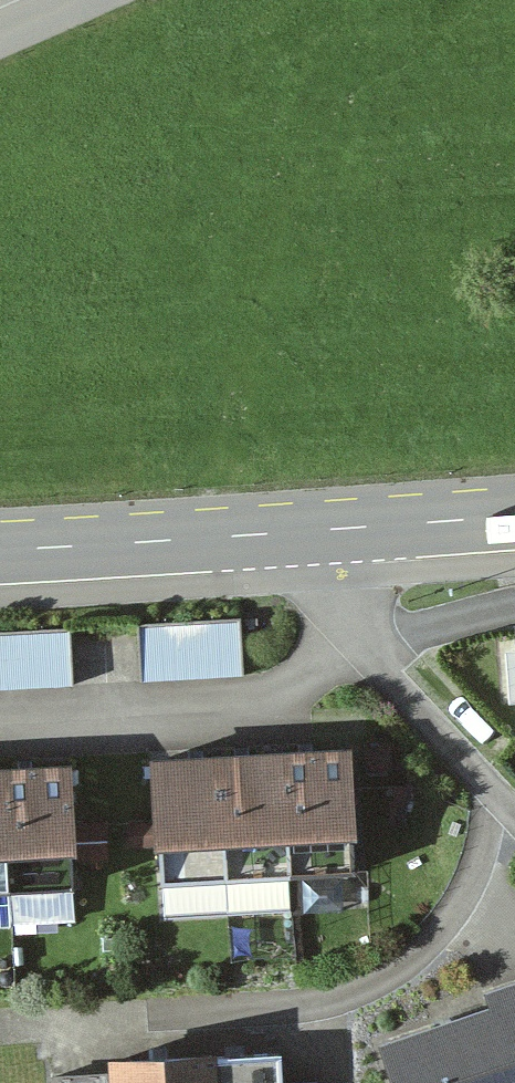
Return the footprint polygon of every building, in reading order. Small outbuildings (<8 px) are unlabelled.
[(240,624),(133,629),(136,691),(243,686),(240,624)] [(0,637),(0,698),(71,694),(68,634),(0,637)] [(361,750),(148,761),(154,892),(368,881),(361,750)] [(0,767),(0,892),(84,887),(77,763),(0,767)] [(81,794),(83,837),(119,835),(116,792),(81,794)] [(386,1045),(398,1082),(514,1082),(514,986),(492,993),(497,1008),(386,1045)] [(100,1043),(60,1045),(62,1082),(102,1082),(100,1043)] [(292,1082),(328,1082),(326,1052),(290,1054),(292,1082)] [(111,1056),(111,1082),(226,1082),(225,1053),(111,1056)]
